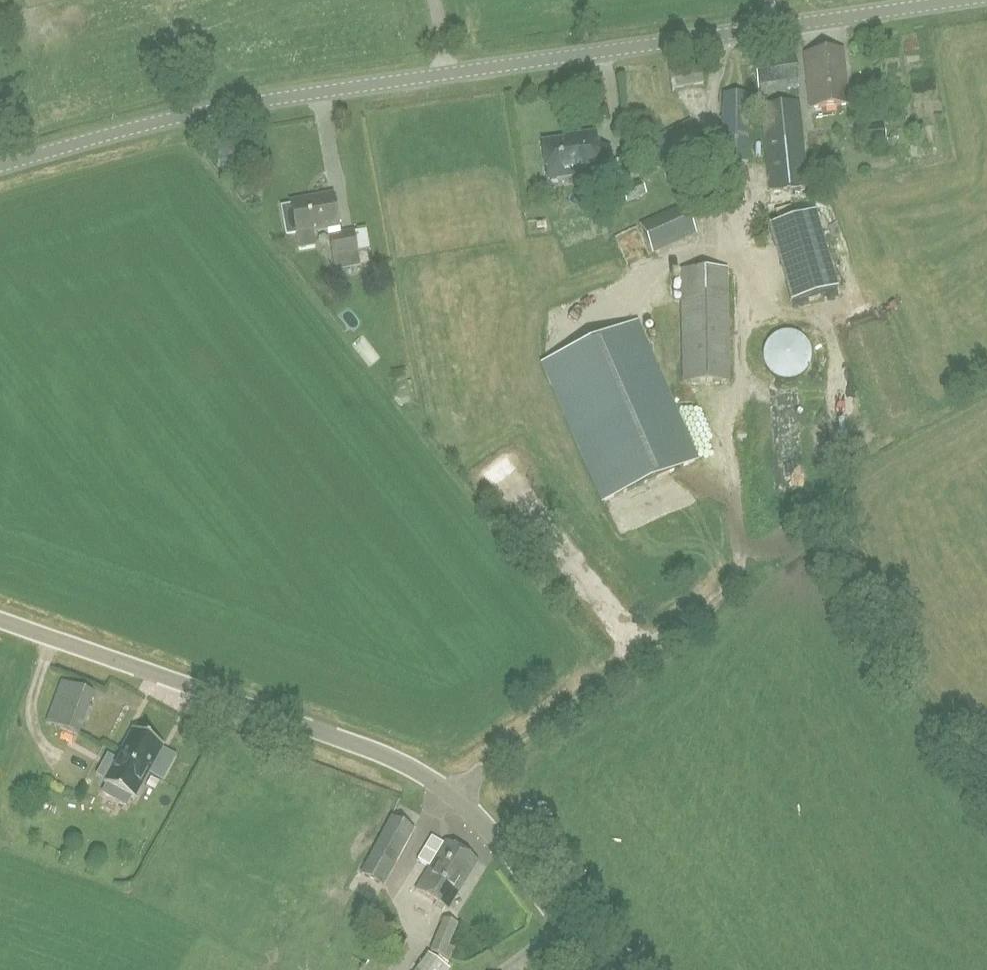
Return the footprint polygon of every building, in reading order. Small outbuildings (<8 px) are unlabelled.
[(810,108),(849,104),(843,50),(804,53),(810,108)] [(754,64),(755,75),(758,95),(799,89),(795,58),(754,64)] [(703,71),(677,79),(682,95),(708,86),(703,71)] [(749,161),(749,94),(723,94),(723,161),(749,161)] [(769,190),(809,187),(799,102),(760,106),(769,190)] [(893,139),(886,140),(884,124),(864,127),(866,143),(881,141),(882,148),(894,147),(893,139)] [(583,177),(612,173),(608,148),(596,149),(594,134),(572,136),(573,139),(542,143),(546,178),(582,173),(583,177)] [(626,202),(646,194),(641,181),(620,189),(626,202)] [(287,235),(338,226),(333,195),(314,198),(314,200),(292,204),(292,202),(281,204),(287,235)] [(682,205),(639,225),(652,253),(696,232),(682,205)] [(798,302),(811,298),(841,289),(816,208),(774,220),(798,302)] [(360,264),(358,251),(354,231),(354,230),(331,235),(337,269),(360,264)] [(354,231),(358,251),(366,249),(363,231),(354,231)] [(682,381),(729,380),(728,268),(679,269),(682,381)] [(694,462),(634,324),(544,363),(604,501),(694,462)] [(768,341),(766,343),(765,346),(764,349),(763,352),(763,355),(763,358),(763,361),(764,364),(765,367),(767,369),(769,372),(771,374),(773,376),(776,377),(779,379),(782,379),(785,380),(788,380),(791,380),(794,379),(797,378),(799,377),(802,375),(804,373),(806,370),(808,368),(809,365),(810,362),(811,359),(811,356),(811,353),(810,350),(810,347),(808,345),(807,342),(805,340),(803,337),(800,336),(798,334),(795,333),(792,332),(789,332),(786,331),(783,332),(780,332),(777,333),(774,335),(772,337),(770,339),(768,341)] [(82,734),(99,694),(68,681),(52,721),(82,734)] [(104,783),(106,784),(101,793),(126,807),(131,798),(135,800),(164,746),(133,729),(104,783)] [(383,885),(413,828),(392,817),(361,873),(383,885)] [(444,839),(441,843),(414,888),(432,898),(461,849),(444,839)] [(479,860),(461,849),(432,898),(449,909),(479,860)] [(450,960),(455,948),(449,945),(458,923),(444,918),(430,951),(450,960)] [(428,954),(416,969),(449,969),(428,954)]
